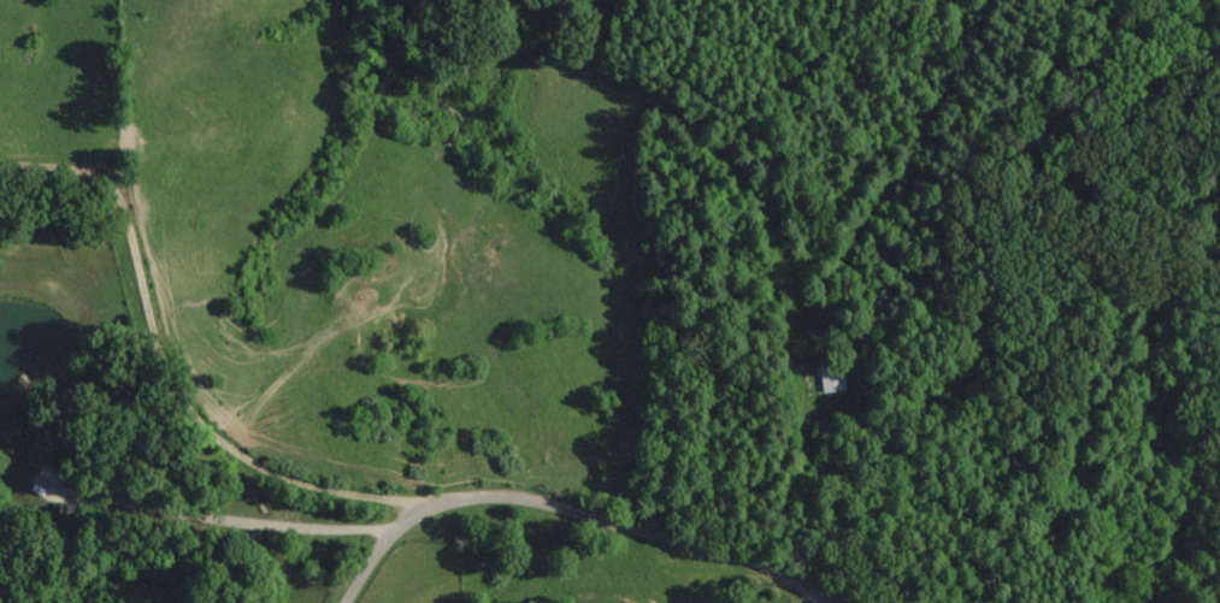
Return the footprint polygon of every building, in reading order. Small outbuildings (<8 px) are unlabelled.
[(47,448),(28,441),(23,455),(42,462),(47,448)]
